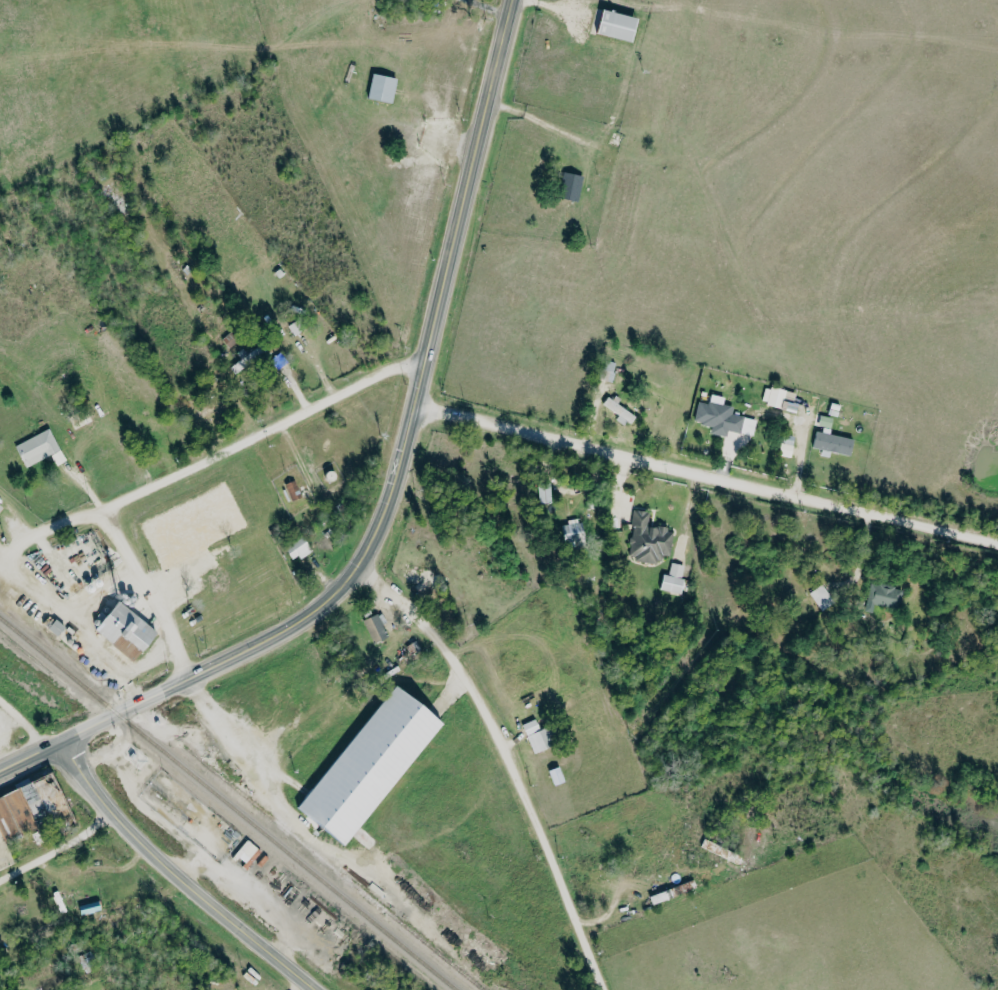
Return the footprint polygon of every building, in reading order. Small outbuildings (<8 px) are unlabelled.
[(598,33),(633,42),(640,18),(604,9),(598,33)] [(394,103),(399,78),(375,73),(369,98),(394,103)] [(584,175),(564,173),(561,198),(581,201),(584,175)] [(232,367),(238,375),(263,353),(257,346),(247,355),(247,354),(232,367)] [(272,360),(278,368),(288,361),(282,353),(272,360)] [(619,363),(606,359),(601,378),(613,382),(619,363)] [(798,394),(767,385),(763,402),(793,410),(798,394)] [(758,419),(734,414),(735,407),(724,404),(726,397),(712,394),(710,404),(700,401),(695,422),(714,426),(712,433),(729,437),(730,432),(754,437),(758,419)] [(831,434),(834,418),(822,415),(820,425),(825,426),(824,432),(818,431),(814,448),(852,455),(855,439),(831,434)] [(16,444),(26,467),(53,456),(57,465),(66,462),(53,429),(16,444)] [(293,501),(304,497),(296,480),(286,484),(293,501)] [(553,503),(552,483),(539,484),(540,504),(553,503)] [(651,512),(636,509),(629,559),(662,564),(664,555),(670,556),(674,529),(649,525),(651,512)] [(563,523),(567,544),(580,542),(578,533),(584,532),(582,520),(563,523)] [(294,562),(313,551),(305,536),(286,547),(294,562)] [(664,574),(662,591),(682,594),(687,565),(672,563),(671,575),(664,574)] [(874,612),(877,604),(900,609),(905,589),(873,581),(866,610),(874,612)] [(836,602),(823,584),(811,593),(823,611),(836,602)] [(118,601),(157,633),(135,660),(96,628),(118,601)] [(375,644),(389,638),(379,614),(365,620),(375,644)] [(345,844),(297,806),(396,684),(444,722),(345,844)] [(534,753),(552,748),(546,729),(541,731),(538,720),(525,723),(534,753)] [(566,782),(561,767),(551,770),(556,785),(566,782)] [(4,838),(60,815),(63,822),(73,819),(54,773),(0,794),(0,828),(4,838)] [(246,864),(259,847),(249,839),(235,855),(246,864)] [(651,894),(653,902),(690,892),(688,884),(651,894)]
